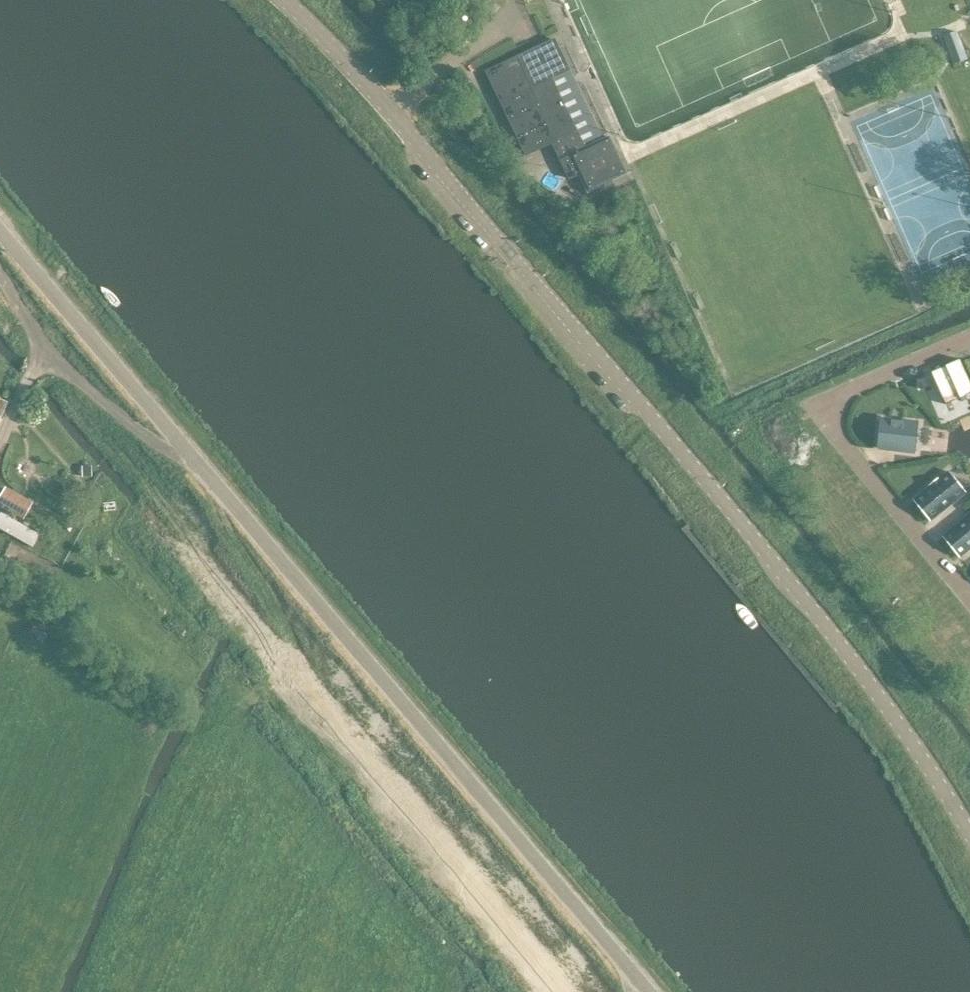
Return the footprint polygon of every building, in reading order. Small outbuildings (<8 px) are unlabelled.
[(958,31),(944,36),(952,58),(966,53),(958,31)] [(568,155),(585,147),(552,78),(569,70),(554,39),(486,71),(526,155),(552,142),(569,178),(578,174),(568,155)] [(609,136),(595,143),(585,147),(568,155),(578,174),(579,174),(588,192),(627,173),(609,136)] [(593,202),(578,209),(583,219),(598,213),(593,202)] [(931,371),(945,404),(959,398),(960,398),(966,395),(969,393),(969,381),(960,358),(931,371)] [(881,419),(878,447),(914,451),(918,424),(902,422),(902,421),(901,421),(901,422),(893,421),(893,420),(891,420),(891,421),(881,419)] [(930,486),(913,500),(930,520),(965,491),(949,471),(939,479),(938,478),(929,485),(930,486)] [(24,518),(32,503),(4,488),(0,496),(0,505),(24,518)] [(0,516),(0,528),(35,545),(41,531),(2,512),(0,516)] [(942,536),(959,557),(969,548),(969,514),(942,536)]
